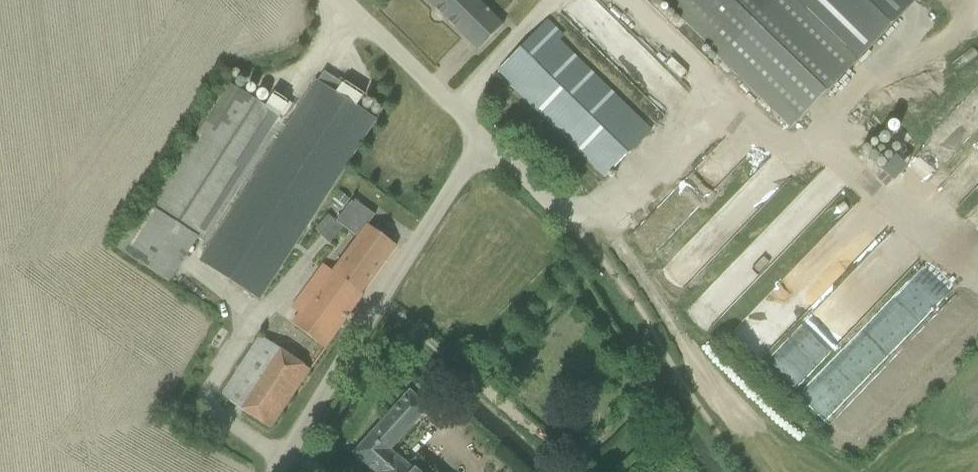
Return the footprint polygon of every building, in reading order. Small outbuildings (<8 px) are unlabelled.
[(481,49),(509,16),(490,0),(423,0),(481,49)] [(808,0),(654,0),(790,133),(863,52),(808,0)] [(863,52),(913,0),(808,0),(863,52)] [(654,134),(541,21),(494,68),(607,181),(654,134)] [(286,118),(231,81),(122,249),(168,279),(199,230),(209,237),(286,118)] [(373,122),(315,84),(203,257),(260,295),(373,122)] [(931,193),(943,180),(934,173),(923,186),(931,193)] [(374,216),(352,201),(338,222),(328,215),(316,234),(335,247),(347,230),(357,237),(333,274),(321,266),(304,292),(311,297),(294,323),(328,345),(393,247),(365,228),(374,216)] [(814,420),(936,293),(903,260),(860,305),(827,274),(748,357),(814,420)] [(311,374),(259,340),(224,394),(276,427),(311,374)] [(415,470),(414,471),(391,452),(429,410),(408,392),(352,455),(371,471),(417,471),(415,470)]
